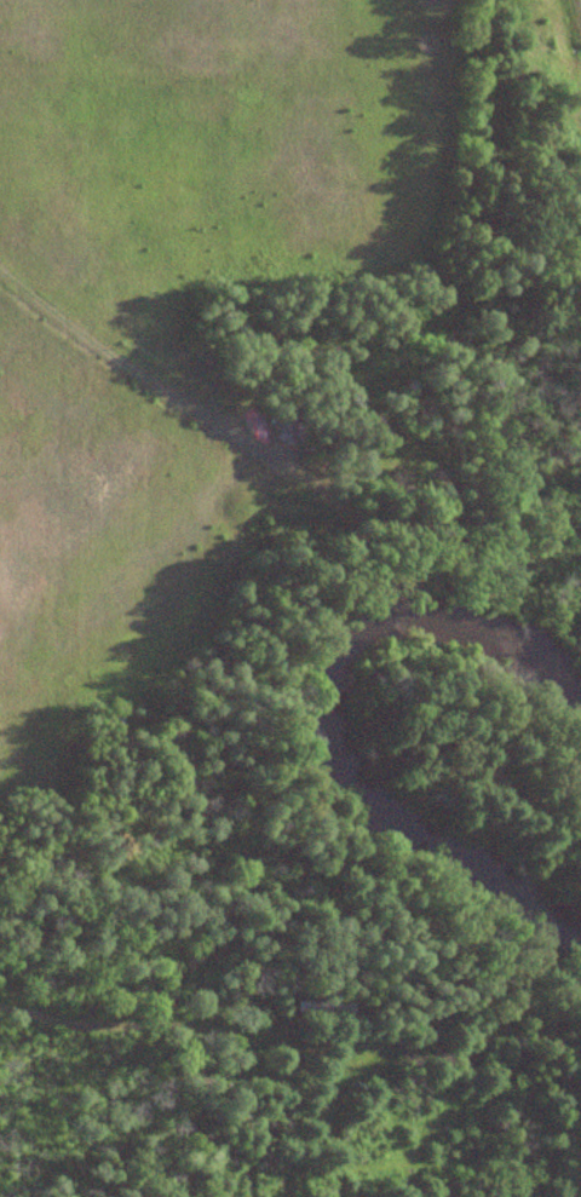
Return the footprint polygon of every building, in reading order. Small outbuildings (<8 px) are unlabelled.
[(269,426),(301,440),(310,420),(277,406),(269,426)]
